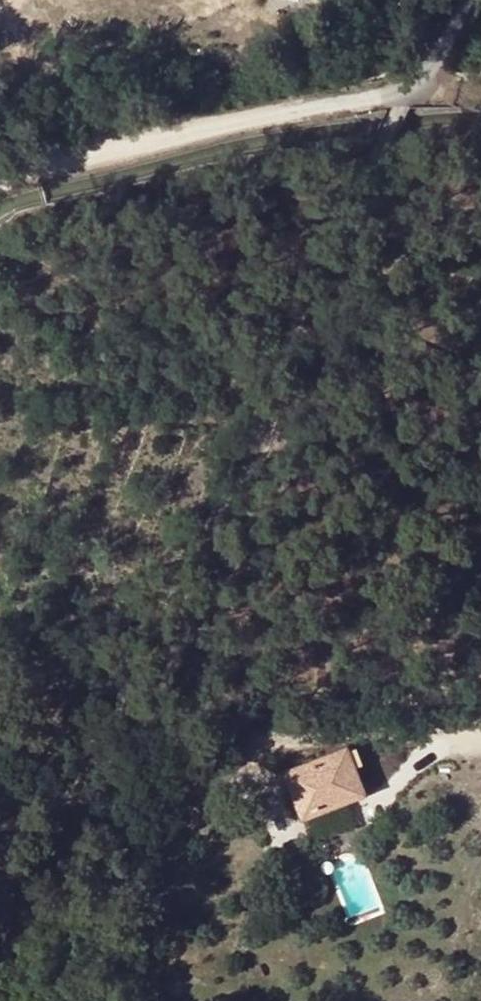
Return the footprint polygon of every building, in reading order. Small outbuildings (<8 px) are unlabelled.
[(286,770),(302,811),(343,795),(346,802),(368,793),(348,746),(286,770)] [(213,801),(226,804),(229,791),(218,789),(211,792),(210,795),(213,801)] [(305,819),(346,802),(343,795),(302,811),(305,819)]
